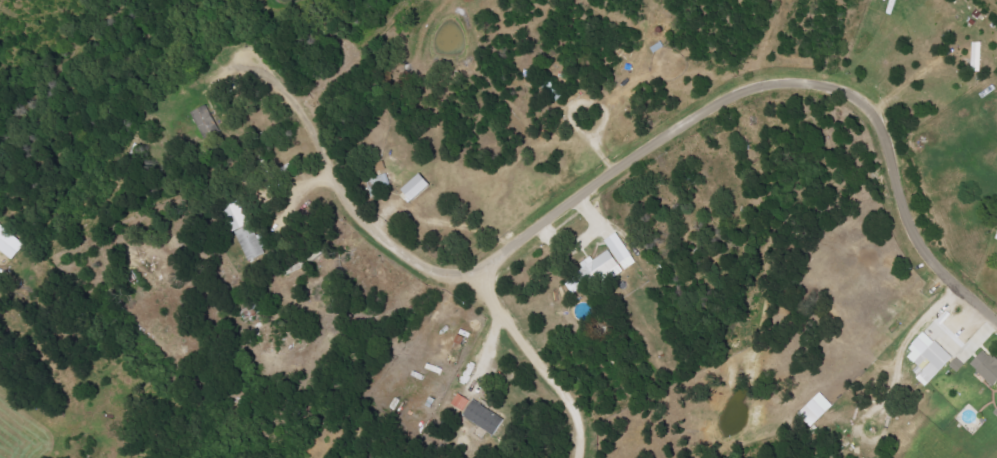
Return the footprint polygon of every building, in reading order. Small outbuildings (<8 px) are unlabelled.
[(982,42),(974,41),(973,70),(981,70),(982,42)] [(218,125),(208,104),(191,112),(198,126),(205,123),(208,129),(218,125)] [(433,184),(422,173),(404,189),(414,200),(433,184)] [(248,261),(265,254),(243,200),(226,206),(248,261)] [(0,224),(0,249),(13,259),(25,244),(0,224)] [(637,263),(619,232),(606,240),(611,249),(594,260),(592,257),(581,263),(584,268),(577,272),(586,288),(602,278),(604,282),(637,263)] [(566,283),(573,294),(583,287),(575,276),(566,283)] [(954,357),(927,332),(907,353),(919,365),(913,371),(928,386),(954,357)] [(988,348),(972,363),(994,386),(996,383),(996,357),(988,348)] [(470,399),(459,392),(452,404),(463,411),(470,399)] [(835,405),(822,392),(799,413),(812,427),(835,405)] [(464,415),(495,435),(506,419),(475,398),(464,415)]
